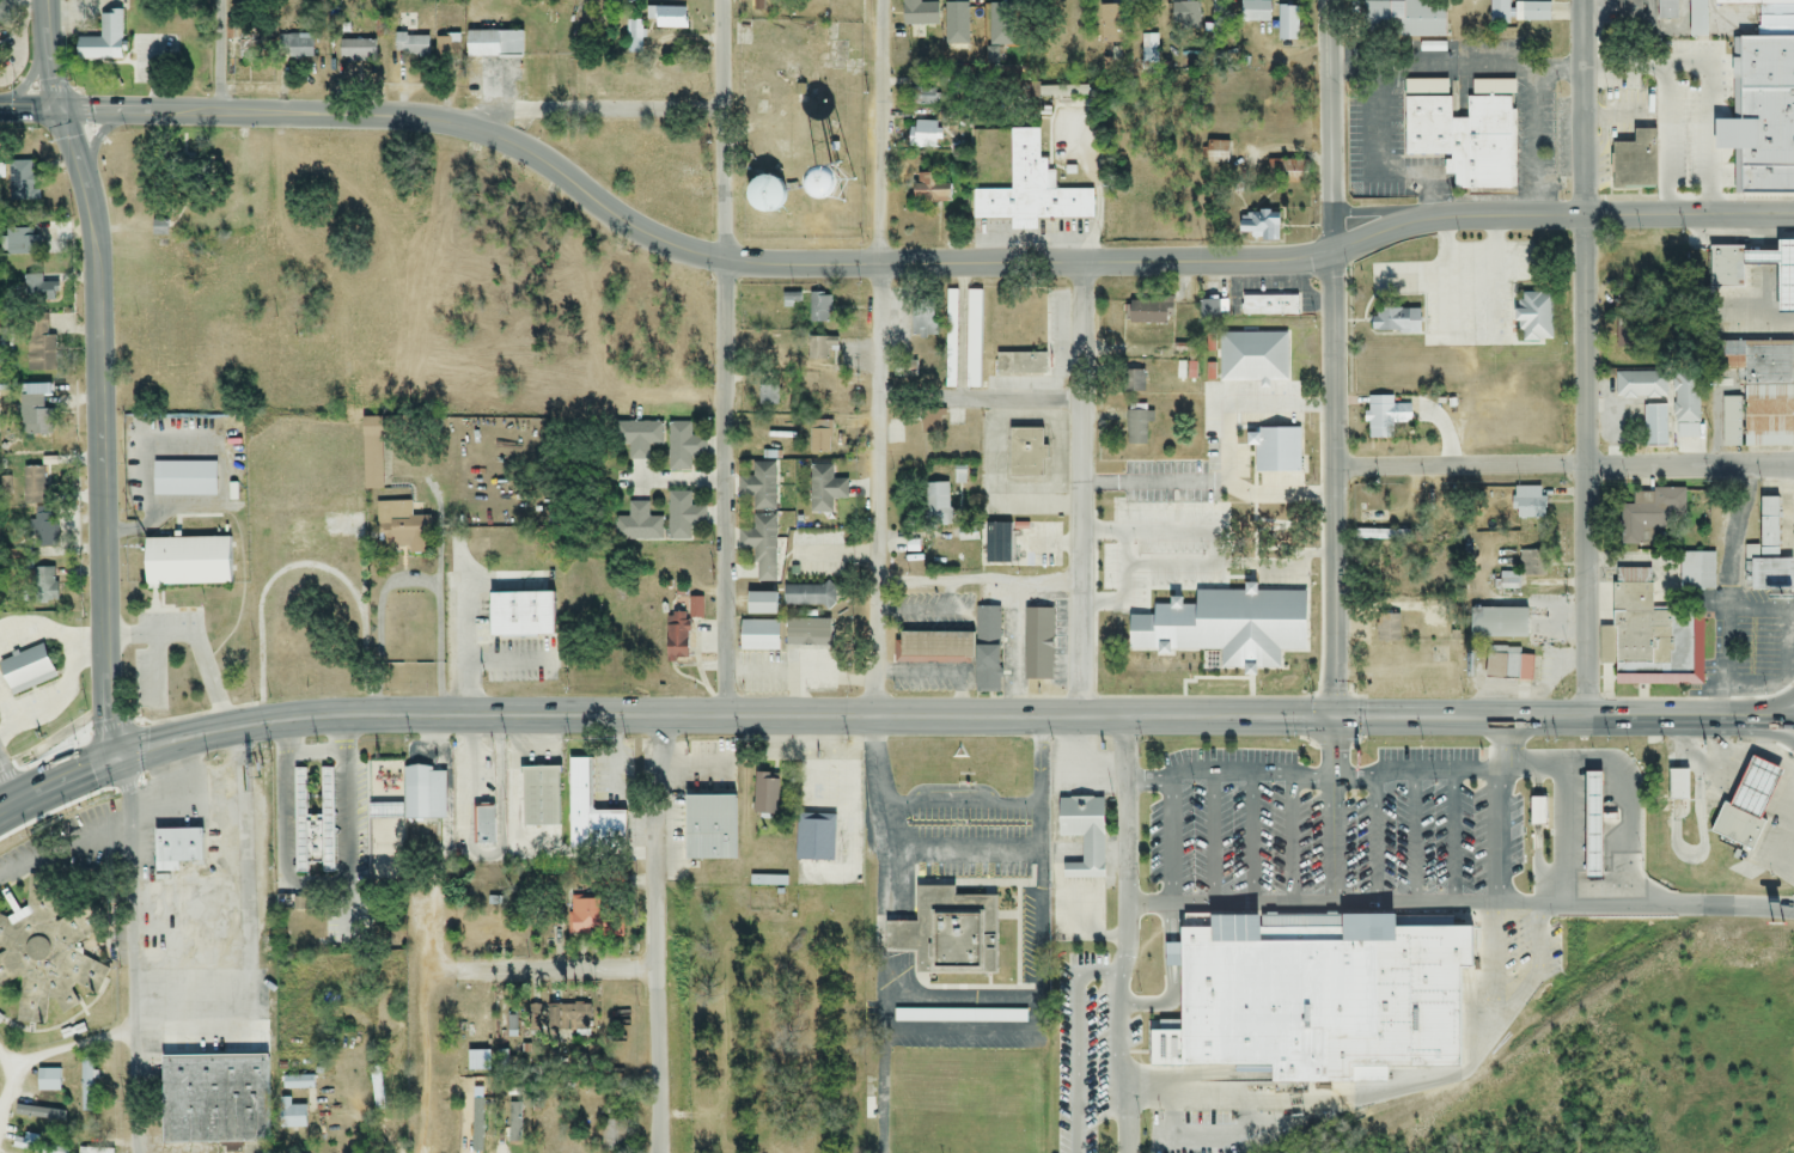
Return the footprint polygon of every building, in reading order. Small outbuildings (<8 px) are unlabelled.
[(937,0),(901,0),(901,25),(937,26),(937,0)] [(1099,54),(1109,54),(1109,0),(1099,0),(1099,54)] [(1657,21),(1677,21),(1677,0),(1657,0),(1657,21)] [(1686,38),(1706,38),(1706,0),(1686,0),(1686,38)] [(1714,5),(1758,5),(1758,38),(1739,38),(1738,196),(1793,196),(1793,0),(1714,0),(1714,5)] [(1270,1),(1240,1),(1240,24),(1270,24),(1270,1)] [(1361,39),(1444,39),(1444,1),(1361,1),(1361,39)] [(1201,4),(1179,4),(1179,35),(1201,35),(1201,4)] [(1513,23),(1549,23),(1549,4),(1513,4),(1513,23)] [(1004,6),(969,6),(969,29),(1004,29),(1004,6)] [(1298,42),(1298,7),(1278,7),(1278,42),(1298,42)] [(655,20),(655,30),(687,30),(687,8),(647,8),(647,20),(655,20)] [(121,11),(102,11),(102,39),(75,39),(75,61),(121,61),(121,11)] [(629,22),(629,54),(643,54),(643,22),(629,22)] [(522,32),(465,32),(465,60),(522,60),(522,32)] [(288,59),(313,59),(313,35),(279,35),(279,47),(288,47),(288,59)] [(428,58),(429,37),(394,36),(394,57),(428,58)] [(459,36),(437,36),(437,58),(459,58),(459,36)] [(260,41),(236,41),(236,65),(260,65),(260,41)] [(375,41),(339,41),(339,62),(375,62),(375,41)] [(935,90),(913,90),(913,108),(935,108),(935,90)] [(1467,98),(1467,120),(1449,120),(1449,98),(1404,98),(1404,157),(1445,157),(1445,173),(1452,173),(1452,190),(1513,191),(1513,98),(1467,98)] [(937,148),(937,122),(909,122),(909,148),(937,148)] [(1011,191),(973,191),(974,221),(1012,221),(1012,231),(1034,231),(1034,220),(1093,220),(1093,191),(1054,191),(1054,183),(1053,183),(1053,172),(1041,172),(1041,130),(1011,130),(1011,191)] [(1611,190),(1655,190),(1654,130),(1633,131),(1633,144),(1610,144),(1611,190)] [(1230,142),(1206,142),(1206,164),(1230,164),(1230,142)] [(1268,184),(1304,184),(1304,161),(1268,161),(1268,184)] [(32,163),(8,163),(8,202),(38,202),(38,189),(32,189),(32,163)] [(776,211),(776,180),(749,180),(749,211),(776,211)] [(1277,242),(1277,215),(1237,215),(1237,234),(1259,234),(1259,242),(1277,242)] [(152,221),(152,236),(167,236),(167,221),(152,221)] [(5,230),(5,256),(38,256),(38,230),(5,230)] [(1708,290),(1742,289),(1742,267),(1775,267),(1775,316),(1793,316),(1793,241),(1775,241),(1776,253),(1741,253),(1741,248),(1708,248),(1708,290)] [(24,276),(24,303),(56,303),(56,284),(41,284),(41,276),(24,276)] [(966,390),(981,390),(981,291),(966,291),(966,390)] [(957,292),(946,292),(944,389),(955,390),(957,292)] [(1550,294),(1513,294),(1513,332),(1519,332),(1519,342),(1550,342),(1550,294)] [(809,323),(831,323),(831,295),(809,295),(809,323)] [(1297,297),(1242,297),(1242,317),(1297,317),(1297,297)] [(1172,325),(1172,299),(1127,299),(1127,325),(1172,325)] [(1200,320),(1227,320),(1227,299),(1200,299),(1200,320)] [(911,338),(935,338),(935,302),(911,302),(911,338)] [(1418,310),(1369,310),(1369,334),(1418,334),(1418,310)] [(55,336),(48,336),(48,314),(27,314),(26,373),(55,373),(55,336)] [(1287,334),(1219,334),(1219,383),(1287,383),(1287,334)] [(808,361),(831,361),(831,338),(808,338),(808,361)] [(1792,448),(1792,343),(1717,343),(1717,383),(1740,383),(1740,398),(1722,398),(1722,448),(1792,448)] [(1022,356),(1022,374),(1046,374),(1046,356),(1022,356)] [(898,376),(915,379),(916,368),(899,366),(898,376)] [(1144,371),(1122,371),(1122,394),(1144,394),(1144,371)] [(1699,425),(1699,371),(1673,371),(1673,425),(1699,425)] [(1666,373),(1615,373),(1615,398),(1666,398),(1666,373)] [(819,406),(834,406),(834,379),(819,379),(819,406)] [(758,407),(778,407),(778,381),(758,381),(758,407)] [(51,410),(44,410),(44,398),(50,398),(50,385),(21,385),(21,436),(51,436),(51,410)] [(1389,426),(1409,426),(1409,406),(1391,406),(1391,398),(1366,398),(1366,441),(1389,441),(1389,426)] [(1665,407),(1643,407),(1643,448),(1665,448),(1665,407)] [(922,440),(941,440),(941,411),(922,411),(922,440)] [(1154,413),(1127,413),(1127,447),(1148,447),(1148,425),(1154,425),(1154,413)] [(382,420),(361,420),(362,491),(383,491),(382,420)] [(810,453),(831,453),(831,422),(810,422),(810,453)] [(663,423),(618,423),(618,447),(629,447),(629,461),(648,461),(648,446),(663,446),(663,423)] [(706,438),(691,437),(691,423),(669,423),(668,471),(691,472),(691,457),(706,457),(706,438)] [(1043,431),(1009,431),(1009,478),(1043,478),(1043,431)] [(753,511),(776,511),(775,463),(753,464),(753,478),(738,478),(738,498),(753,498),(753,511)] [(810,514),(832,514),(832,500),(847,500),(847,481),(833,480),(833,466),(810,466),(810,514)] [(24,506),(45,506),(45,468),(24,468),(24,506)] [(926,485),(926,527),(949,527),(949,485),(926,485)] [(1515,488),(1515,521),(1543,521),(1543,488),(1515,488)] [(668,542),(691,542),(692,527),(705,528),(706,507),(691,507),(691,492),(668,492),(668,542)] [(1668,515),(1684,515),(1684,492),(1624,492),(1624,545),(1668,545),(1668,515)] [(1759,499),(1759,558),(1778,558),(1778,499),(1759,499)] [(1261,518),(1284,518),(1284,500),(1261,500),(1261,518)] [(380,549),(407,549),(407,555),(428,555),(428,518),(411,518),(411,503),(380,503),(380,549)] [(662,541),(663,519),(649,518),(649,504),(629,504),(629,519),(615,518),(614,540),(662,541)] [(34,549),(56,549),(56,509),(34,509),(34,549)] [(776,517),(753,516),(753,530),(738,530),(738,551),(756,551),(755,582),(776,583),(776,517)] [(959,543),(977,540),(976,530),(958,533),(959,543)] [(1355,532),(1355,549),(1408,548),(1407,531),(1355,532)] [(227,585),(157,586),(157,590),(145,590),(145,586),(142,586),(142,541),(226,539),(227,585)] [(1715,590),(1715,553),(1680,553),(1680,590),(1715,590)] [(1129,674),(1240,667),(1238,632),(1241,631),(1239,596),(1225,596),(1223,566),(1196,568),(1195,556),(1152,559),(1155,596),(1173,595),(1176,639),(1127,642),(1129,674)] [(1790,589),(1790,561),(1764,561),(1764,589),(1790,589)] [(1517,591),(1517,568),(1494,568),(1494,591),(1517,591)] [(33,569),(33,603),(55,603),(55,569),(33,569)] [(1702,686),(1701,611),(1651,612),(1651,570),(1612,570),(1612,687),(1702,686)] [(835,608),(835,587),(783,587),(783,608),(835,608)] [(487,594),(487,638),(550,638),(550,594),(487,594)] [(774,616),(774,594),(745,594),(745,616),(774,616)] [(689,619),(703,619),(703,600),(690,599),(689,614),(667,614),(666,660),(687,661),(689,619)] [(1000,694),(1000,608),(975,608),(975,694),(1000,694)] [(1052,610),(1024,610),(1024,681),(1051,681),(1052,610)] [(1468,639),(1525,639),(1525,610),(1468,610),(1468,639)] [(1399,616),(1375,616),(1375,644),(1399,644),(1399,616)] [(785,648),(829,648),(829,621),(785,621),(785,648)] [(778,652),(778,622),(740,622),(740,652),(778,652)] [(971,664),(971,633),(896,633),(896,664),(971,664)] [(12,697),(0,672),(0,662),(41,645),(55,678),(12,697)] [(1519,649),(1484,649),(1484,682),(1532,682),(1532,657),(1519,657),(1519,649)] [(1713,836),(1751,852),(1763,823),(1759,821),(1780,771),(1746,757),(1713,836)] [(569,759),(569,850),(625,850),(625,812),(591,812),(590,759),(569,759)] [(559,828),(559,768),(522,768),(522,828),(559,828)] [(332,769),(320,769),(321,819),(307,820),(306,769),(295,769),(296,874),(306,874),(306,864),(322,864),(322,874),(333,873),(332,769)] [(403,820),(444,820),(444,770),(403,770),(403,820)] [(1687,801),(1687,771),(1667,771),(1667,801),(1687,801)] [(1593,880),(1592,774),(1610,774),(1610,880),(1593,880)] [(754,816),(775,816),(775,775),(754,775),(754,816)] [(683,862),(734,862),(734,797),(683,797),(683,862)] [(1104,799),(1057,799),(1057,838),(1082,838),(1082,864),(1062,864),(1062,879),(1104,879),(1104,799)] [(1537,826),(1537,799),(1552,799),(1552,826),(1537,826)] [(401,821),(395,822),(395,806),(372,806),(372,820),(370,820),(371,883),(402,882),(401,821)] [(475,846),(494,846),(494,808),(474,808),(475,846)] [(1599,815),(1598,825),(1622,826),(1622,815),(1599,815)] [(835,816),(796,816),(796,862),(835,862),(835,816)] [(152,831),(200,831),(200,864),(176,864),(176,872),(153,872),(152,831)] [(12,915),(0,893),(6,890),(18,911),(25,907),(28,880),(56,883),(53,919),(55,919),(59,921),(86,904),(100,928),(78,941),(80,957),(106,969),(93,995),(69,984),(68,986),(66,987),(77,1005),(61,1014),(49,995),(44,996),(42,1025),(14,1023),(18,989),(11,986),(8,982),(0,987),(0,950),(0,918),(4,920),(12,915)] [(569,937),(599,937),(599,897),(569,897),(569,937)] [(994,897),(944,897),(944,944),(953,944),(953,972),(993,972),(994,897)] [(509,917),(486,917),(486,947),(509,947),(509,917)] [(1186,968),(1188,1021),(1165,1021),(1165,1031),(1155,1031),(1155,1068),(1176,1068),(1265,1068),(1265,1084),(1325,1084),(1372,1084),(1395,1084),(1395,1070),(1470,1069),(1470,965),(1482,965),(1482,927),(1408,928),(1408,917),(1220,917),(1220,927),(1186,928),(1186,942),(1186,968)] [(1186,942),(1173,942),(1173,968),(1186,968),(1186,942)] [(540,1034),(540,1005),(523,1005),(523,1034),(540,1034)] [(561,1005),(561,1033),(590,1033),(590,1005),(561,1005)] [(504,1038),(516,1038),(516,1006),(504,1006),(504,1038)] [(467,1051),(467,1072),(489,1072),(489,1051),(467,1051)] [(265,1144),(265,1058),(161,1059),(161,1145),(265,1144)] [(93,1112),(93,1061),(81,1061),(81,1112),(93,1112)] [(59,1093),(59,1070),(36,1070),(36,1093),(59,1093)] [(290,1106),(290,1099),(277,1099),(277,1129),(306,1129),(306,1106),(290,1106)] [(611,1121),(609,1146),(619,1146),(621,1122),(611,1121)] [(114,1128),(83,1127),(83,1138),(114,1139),(114,1128)] [(66,1145),(39,1144),(39,1152),(66,1152),(66,1145)]
